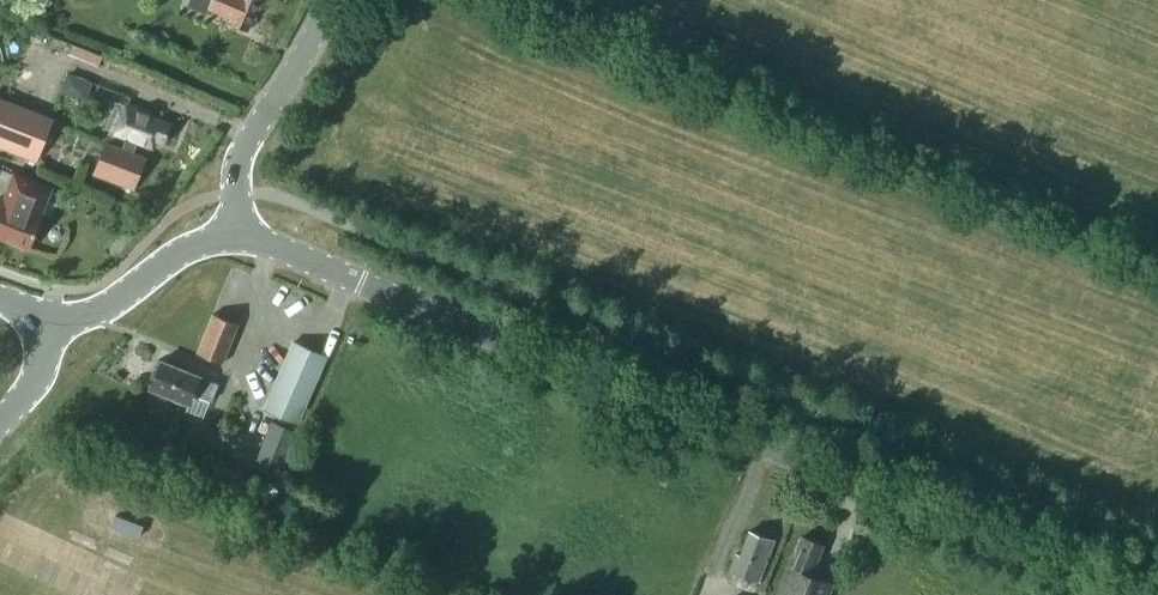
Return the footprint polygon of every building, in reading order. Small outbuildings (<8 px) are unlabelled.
[(209,8),(233,18),(231,23),(248,30),(253,16),(255,17),(262,0),(189,0),(187,5),(207,13),(209,8)] [(73,43),(70,51),(98,64),(102,55),(73,43)] [(68,71),(60,91),(86,101),(93,81),(68,71)] [(37,160),(54,118),(0,97),(0,146),(37,160)] [(136,185),(147,157),(135,152),(140,139),(154,145),(157,138),(165,141),(172,123),(149,114),(152,108),(129,99),(117,130),(128,135),(123,148),(108,142),(97,170),(136,185)] [(3,190),(12,170),(0,165),(0,188),(3,190)] [(41,213),(50,189),(14,175),(5,199),(0,197),(0,236),(29,247),(42,213),(41,213)] [(223,362),(239,323),(213,313),(197,352),(223,362)] [(298,422),(327,356),(293,341),(264,408),(298,422)] [(204,376),(161,359),(150,386),(190,402),(194,392),(212,400),(219,383),(203,377),(204,376)] [(300,430),(273,419),(254,463),(281,475),(300,430)] [(211,486),(232,494),(240,474),(219,466),(211,486)] [(754,578),(759,580),(774,540),(750,530),(740,554),(736,552),(730,569),(735,571),(732,578),(723,575),(717,591),(728,594),(748,594),(754,578)] [(794,553),(778,594),(828,594),(834,580),(814,572),(818,562),(816,561),(823,544),(802,536),(796,553),(794,553)]
